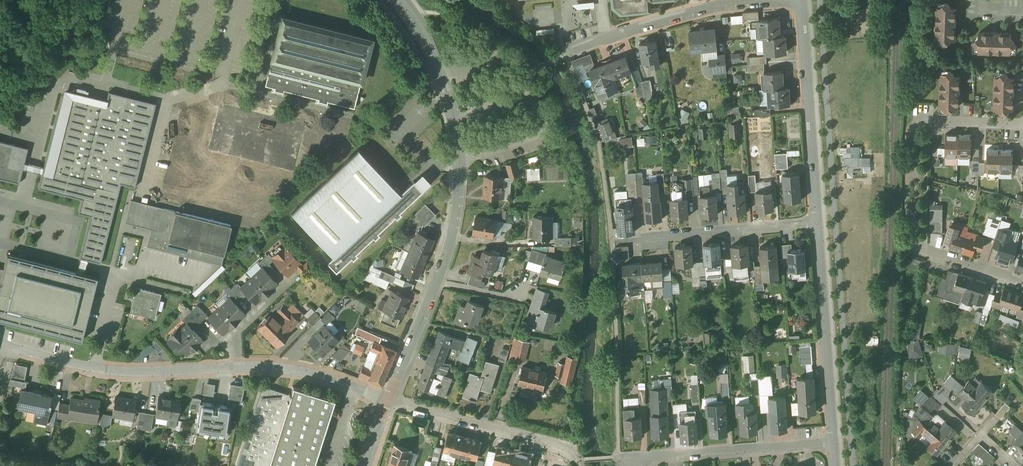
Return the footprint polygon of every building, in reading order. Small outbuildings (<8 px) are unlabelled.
[(614,6),(623,13),(645,12),(647,11),(650,11),(649,3),(677,0),(614,0),(614,6)] [(946,2),(940,7),(936,7),(935,38),(939,39),(945,44),(950,39),(954,39),(955,8),(951,7),(946,2)] [(589,4),(575,4),(576,11),(580,11),(580,18),(583,18),(583,22),(590,22),(589,4)] [(758,12),(742,13),(743,20),(759,19),(758,12)] [(344,33),(336,31),(335,31),(327,29),(326,29),(319,27),(318,26),(318,27),(310,25),(310,24),(309,24),(301,22),(300,22),(292,20),(293,20),(292,20),(284,18),(283,18),(282,18),(272,60),(361,83),(372,40),(371,40),(370,39),(370,40),(362,38),(362,37),(361,37),(354,36),(354,35),(353,35),(345,33),(344,33)] [(778,19),(759,21),(760,38),(765,37),(779,36),(778,19)] [(715,29),(689,32),(691,51),(717,48),(715,29)] [(1011,33),(979,32),(979,36),(973,42),(979,47),(978,51),(1010,52),(1010,48),(1016,43),(1011,37),(1011,33)] [(779,36),(765,37),(766,54),(785,53),(784,36),(779,36)] [(656,41),(640,43),(643,63),(651,62),(659,61),(656,41)] [(732,53),(733,62),(743,61),(742,53),(732,53)] [(626,56),(608,63),(614,78),(632,71),(626,56)] [(725,56),(709,57),(711,73),(727,71),(725,56)] [(766,56),(750,57),(751,64),(764,64),(767,63),(766,56)] [(361,83),(272,60),(265,86),(275,88),(274,91),(278,92),(283,93),(282,95),(283,95),(284,91),(319,99),(318,102),(322,103),(326,104),(326,106),(327,106),(328,102),(354,108),(361,83)] [(608,63),(590,70),(596,85),(596,84),(614,78),(608,63)] [(588,76),(583,64),(576,66),(581,79),(588,76)] [(751,64),(748,65),(749,72),(765,71),(764,64),(751,64)] [(945,75),(941,75),(939,106),(944,106),(949,112),(954,107),(958,107),(959,75),(955,75),(950,70),(945,75)] [(632,71),(614,78),(618,90),(619,94),(620,94),(620,92),(629,89),(627,84),(635,81),(632,71)] [(782,72),(764,73),(766,89),(769,89),(783,88),(782,72)] [(1010,77),(1005,72),(999,77),(995,77),(994,108),(998,108),(1003,114),(1009,109),(1013,109),(1014,77),(1010,77)] [(614,78),(596,84),(596,85),(594,86),(596,93),(599,92),(600,96),(618,90),(614,78)] [(650,80),(643,81),(645,96),(653,95),(650,80)] [(643,81),(636,82),(638,97),(645,96),(643,81)] [(783,88),(769,89),(770,106),(789,105),(788,88),(783,88)] [(103,105),(62,95),(59,107),(43,168),(45,169),(45,171),(44,174),(42,173),(42,175),(38,188),(82,199),(78,213),(90,216),(79,258),(80,258),(83,259),(87,260),(101,263),(121,184),(134,187),(135,187),(156,104),(155,103),(126,96),(124,96),(122,95),(117,94),(115,93),(108,92),(105,106),(103,105)] [(770,108),(754,110),(755,117),(771,115),(770,108)] [(687,121),(690,112),(683,109),(679,118),(687,121)] [(739,119),(729,120),(731,138),(739,138),(738,131),(740,131),(739,119)] [(609,121),(600,125),(604,136),(613,133),(609,121)] [(707,128),(700,128),(700,139),(708,139),(707,128)] [(959,135),(946,134),(945,156),(958,157),(959,135)] [(648,144),(658,143),(657,135),(647,135),(648,144)] [(972,135),(959,135),(958,157),(971,157),(972,135)] [(0,141),(0,179),(19,184),(24,166),(28,148),(0,141)] [(849,166),(849,172),(866,171),(865,157),(860,157),(860,146),(841,147),(841,154),(844,154),(845,166),(849,166)] [(1000,150),(987,149),(986,171),(999,172),(1000,150)] [(358,150),(291,213),(333,257),(327,262),(336,272),(351,258),(353,260),(358,255),(356,253),(373,237),(375,239),(380,235),(378,233),(395,217),(396,219),(401,214),(400,212),(423,191),(414,181),(400,194),(358,150)] [(1013,150),(1000,150),(999,172),(1012,172),(1013,150)] [(787,153),(775,154),(776,169),(788,168),(787,153)] [(516,162),(507,165),(510,179),(520,176),(516,162)] [(528,168),(528,180),(541,180),(541,168),(528,168)] [(727,169),(720,170),(720,178),(721,181),(728,180),(727,169)] [(799,172),(783,174),(785,202),(801,201),(799,172)] [(664,173),(657,174),(658,181),(659,191),(665,191),(664,173)] [(709,179),(709,175),(699,176),(700,179),(700,187),(701,195),(701,196),(700,197),(702,216),(718,215),(716,193),(715,179),(709,179)] [(755,175),(748,176),(750,192),(756,192),(757,191),(755,175)] [(503,178),(486,176),(484,198),(504,199),(505,190),(502,190),(503,178)] [(637,179),(628,179),(629,195),(638,195),(637,179)] [(692,179),(682,180),(682,183),(683,183),(683,190),(686,190),(693,189),(692,189),(691,179),(693,179),(692,179)] [(700,179),(693,179),(693,189),(694,195),(701,195),(700,187),(700,179)] [(643,183),(644,196),(645,201),(660,200),(659,191),(658,181),(643,183)] [(682,183),(678,183),(676,181),(673,182),(671,184),(672,199),(671,199),(672,219),(688,217),(686,190),(683,190),(683,183),(682,183)] [(728,184),(729,192),(729,194),(739,193),(739,190),(738,183),(728,184)] [(757,191),(756,192),(758,211),(774,210),(772,190),(757,191)] [(729,194),(728,194),(730,214),(746,212),(744,193),(739,193),(729,194)] [(633,212),(632,198),(616,199),(617,214),(633,212)] [(164,209),(131,200),(125,223),(150,228),(159,231),(164,209)] [(660,200),(645,201),(646,221),(662,220),(661,200),(660,200)] [(425,204),(414,216),(424,226),(436,215),(425,204)] [(231,225),(175,211),(175,212),(164,209),(159,231),(150,228),(146,247),(221,265),(231,225)] [(633,212),(617,214),(619,233),(635,232),(633,212)] [(497,221),(476,217),(473,234),(494,238),(497,221)] [(552,217),(534,217),(534,229),(534,237),(534,239),(552,239),(552,217)] [(1001,221),(988,217),(983,234),(995,238),(998,230),(1001,221)] [(931,221),(930,221),(930,233),(947,234),(947,233),(943,233),(943,221),(942,221),(931,221)] [(965,236),(957,234),(959,229),(949,226),(947,233),(947,234),(945,242),(953,244),(951,249),(961,252),(966,237),(966,236),(969,225),(965,236)] [(511,230),(504,229),(502,239),(509,241),(511,230)] [(1005,232),(998,230),(995,238),(993,246),(999,248),(1005,232)] [(434,239),(418,232),(409,252),(425,259),(434,239)] [(1009,233),(1005,232),(999,248),(997,257),(1011,261),(1017,243),(1011,241),(1011,239),(1008,238),(1009,233)] [(976,240),(966,237),(961,252),(972,255),(974,247),(981,249),(985,237),(977,235),(976,240)] [(571,238),(555,238),(555,247),(571,246),(571,238)] [(720,243),(704,244),(705,262),(705,264),(721,263),(720,243)] [(748,244),(732,246),(733,266),(748,264),(750,264),(749,262),(748,244)] [(691,245),(675,247),(677,266),(692,265),(693,265),(693,263),(691,245)] [(285,246),(281,250),(279,247),(274,252),(276,254),(273,258),(272,258),(274,260),(288,275),(296,267),(298,269),(303,265),(301,263),(285,246)] [(629,246),(616,247),(617,260),(630,259),(629,246)] [(776,246),(760,247),(762,267),(777,266),(778,266),(776,246)] [(540,252),(532,249),(529,261),(536,263),(536,262),(540,252)] [(804,250),(788,251),(790,271),(806,270),(804,250)] [(482,259),(474,256),(473,261),(475,262),(471,275),(472,275),(482,278),(482,277),(483,273),(485,274),(485,273),(493,275),(495,268),(494,268),(498,255),(500,256),(500,255),(491,252),(491,253),(484,251),(482,259)] [(425,259),(409,252),(401,271),(417,278),(425,259)] [(566,263),(546,257),(547,254),(540,252),(536,262),(543,264),(541,270),(562,276),(566,263)] [(273,258),(269,254),(264,258),(269,264),(274,260),(272,258),(273,258)] [(7,255),(4,269),(0,283),(0,320),(81,341),(97,277),(7,255)] [(269,264),(264,258),(259,262),(259,265),(262,268),(263,268),(268,274),(274,269),(269,264)] [(298,269),(298,270),(303,276),(312,267),(307,261),(298,269)] [(662,262),(642,263),(643,279),(663,278),(662,262)] [(705,262),(698,262),(700,278),(706,277),(705,264),(705,262)] [(642,263),(623,265),(624,275),(625,286),(628,286),(628,290),(627,290),(628,292),(629,292),(638,292),(638,280),(643,279),(642,263)] [(721,263),(705,264),(706,277),(707,277),(722,276),(722,277),(721,263)] [(748,264),(733,266),(735,279),(735,276),(748,275),(749,278),(749,277),(748,264)] [(777,266),(762,267),(763,280),(764,280),(764,277),(778,276),(777,266)] [(762,267),(755,268),(755,276),(756,286),(764,286),(764,280),(763,280),(762,267)] [(268,274),(263,268),(262,268),(258,272),(257,272),(253,276),(253,277),(252,278),(267,294),(272,289),(271,288),(276,283),(268,274)] [(396,277),(382,271),(379,278),(389,282),(393,283),(396,277)] [(969,277),(949,271),(946,279),(940,277),(934,295),(944,298),(946,291),(962,296),(955,317),(956,318),(959,307),(969,277)] [(379,278),(373,275),(371,282),(386,289),(389,282),(379,278)] [(482,278),(472,275),(470,278),(470,279),(469,284),(468,284),(483,288),(485,283),(482,282),(483,278),(482,278)] [(706,277),(700,278),(700,286),(700,289),(708,289),(707,277),(706,277)] [(985,282),(969,277),(959,307),(962,299),(972,303),(973,300),(979,302),(983,289),(985,282)] [(267,294),(252,278),(242,287),(241,288),(247,294),(255,303),(261,298),(262,299),(267,294)] [(653,289),(652,280),(643,281),(643,283),(645,283),(646,289),(653,289)] [(242,287),(239,284),(236,284),(231,288),(241,299),(247,294),(241,288),(242,287)] [(161,294),(136,288),(133,300),(135,301),(135,302),(135,303),(133,303),(130,312),(155,318),(161,294)] [(241,299),(231,288),(227,293),(227,296),(229,299),(230,298),(236,305),(241,299)] [(1014,292),(1004,288),(1001,296),(995,294),(991,306),(1001,309),(1002,304),(1009,307),(1014,292)] [(549,293),(537,289),(535,296),(539,297),(547,299),(549,293)] [(983,289),(979,302),(985,304),(989,291),(983,289)] [(392,291),(384,311),(379,321),(396,328),(400,318),(401,317),(404,311),(403,311),(409,298),(392,291)] [(469,295),(457,292),(455,298),(467,301),(469,295)] [(1014,292),(1009,307),(1019,310),(1017,317),(1022,319),(1022,317),(1022,303),(1022,300),(1022,295),(1014,292)] [(547,299),(539,297),(531,321),(536,322),(535,325),(549,329),(554,312),(544,309),(547,299)] [(236,305),(230,298),(229,299),(219,308),(234,324),(237,322),(236,321),(244,313),(236,305)] [(467,307),(462,305),(456,322),(464,325),(465,322),(467,323),(473,325),(478,312),(481,313),(484,306),(469,301),(467,307)] [(303,315),(292,304),(287,309),(298,321),(303,315)] [(287,309),(283,305),(277,312),(285,319),(280,325),(289,333),(299,322),(298,321),(287,309)] [(207,316),(199,307),(196,306),(191,311),(201,322),(207,316)] [(234,324),(219,308),(213,314),(213,317),(210,320),(223,333),(230,326),(231,327),(234,324)] [(201,322),(191,311),(182,319),(187,325),(187,324),(193,330),(201,322)] [(315,311),(307,319),(312,324),(320,316),(315,311)] [(322,320),(327,325),(334,317),(329,312),(322,320)] [(982,314),(979,325),(985,327),(988,316),(982,314)] [(270,315),(257,328),(265,336),(265,335),(278,347),(290,334),(289,333),(280,325),(270,315)] [(1019,322),(1006,317),(1004,322),(1016,327),(1019,322)] [(320,318),(313,325),(319,331),(325,326),(327,325),(322,320),(320,318)] [(920,329),(911,327),(912,323),(911,323),(908,342),(918,339),(920,329)] [(187,325),(179,332),(177,330),(170,336),(172,339),(168,342),(179,353),(183,350),(187,354),(191,350),(191,351),(199,344),(198,343),(202,340),(193,330),(187,324),(187,325)] [(319,331),(308,342),(322,356),(339,340),(325,326),(319,331)] [(466,342),(441,332),(431,358),(443,362),(449,346),(459,350),(461,351),(458,360),(469,364),(470,363),(469,363),(478,342),(478,341),(468,337),(466,342)] [(519,340),(514,360),(514,359),(514,360),(524,362),(525,362),(524,362),(529,342),(519,340)] [(381,345),(373,342),(370,350),(371,350),(378,353),(381,345)] [(354,353),(362,355),(365,345),(356,343),(354,353)] [(955,354),(955,343),(940,343),(940,354),(955,354)] [(397,352),(381,345),(378,353),(374,362),(390,369),(390,368),(397,352)] [(958,356),(970,359),(972,349),(960,346),(958,356)] [(340,348),(332,356),(340,361),(348,351),(340,348)] [(510,351),(502,349),(499,361),(506,363),(510,351)] [(378,353),(371,350),(367,359),(374,362),(378,353)] [(743,355),(744,372),(755,372),(754,355),(743,355)] [(577,359),(568,357),(566,364),(563,378),(561,382),(571,385),(577,359)] [(390,369),(374,362),(367,378),(367,379),(383,386),(390,369)] [(449,367),(441,365),(440,367),(430,363),(428,362),(426,368),(436,372),(445,375),(445,376),(449,367)] [(487,362),(483,377),(472,374),(469,384),(468,384),(464,397),(470,399),(472,400),(476,387),(482,388),(482,390),(490,392),(496,373),(498,365),(487,362)] [(25,386),(29,366),(14,363),(11,383),(25,386)] [(566,364),(559,363),(555,376),(563,378),(566,364)] [(781,377),(788,377),(787,364),(777,364),(777,374),(774,374),(774,381),(782,380),(781,377)] [(371,370),(362,367),(359,375),(367,378),(371,370)] [(548,373),(523,367),(519,384),(523,385),(521,395),(537,399),(539,389),(543,390),(548,373)] [(436,372),(426,368),(418,387),(428,391),(429,390),(437,393),(445,397),(453,378),(445,376),(445,375),(441,385),(432,381),(436,372)] [(772,376),(759,377),(759,379),(760,395),(761,412),(770,411),(769,411),(769,398),(768,395),(773,394),(772,376)] [(951,376),(944,385),(951,391),(953,388),(958,382),(951,376)] [(814,378),(798,379),(799,401),(800,413),(816,412),(814,378)] [(759,379),(751,380),(752,396),(760,395),(759,379)] [(992,392),(982,383),(977,388),(969,381),(964,387),(983,403),(992,392)] [(216,383),(205,382),(204,392),(215,393),(216,383)] [(729,382),(721,383),(722,399),(730,398),(729,382)] [(964,387),(958,382),(953,388),(967,400),(962,405),(973,414),(983,403),(964,387)] [(231,384),(227,406),(231,407),(231,408),(234,408),(235,403),(241,404),(244,386),(231,384)] [(53,389),(51,402),(58,403),(61,387),(54,385),(53,389)] [(672,385),(665,386),(665,389),(666,389),(667,401),(673,401),(672,385)] [(699,385),(692,385),(693,401),(700,401),(699,385)] [(261,386),(236,465),(268,465),(291,393),(289,393),(288,394),(261,386)] [(293,387),(291,393),(268,465),(313,465),(334,400),(293,387)] [(662,388),(655,389),(654,390),(652,390),(652,399),(651,400),(652,407),(653,408),(653,416),(668,415),(667,401),(666,389),(665,389),(663,390),(662,388)] [(41,394),(22,390),(21,390),(18,408),(35,411),(33,422),(47,425),(50,408),(51,404),(50,404),(51,396),(41,394)] [(180,401),(158,397),(156,414),(168,416),(168,419),(177,420),(180,401)] [(785,397),(769,398),(769,411),(770,411),(786,410),(785,397)] [(88,401),(71,398),(68,412),(86,415),(85,421),(96,423),(100,400),(89,399),(88,401)] [(136,401),(115,398),(112,416),(103,414),(101,426),(107,427),(107,428),(108,427),(110,427),(112,417),(133,420),(136,401)] [(201,399),(193,398),(189,409),(198,411),(200,402),(201,402),(201,399)] [(639,398),(624,399),(625,410),(632,409),(634,411),(639,405),(639,398)] [(799,401),(791,401),(792,413),(800,413),(799,401)] [(198,411),(195,430),(227,435),(231,408),(231,407),(227,406),(201,402),(200,402),(198,411)] [(750,402),(736,404),(737,414),(741,414),(742,433),(758,432),(756,412),(753,412),(752,402),(750,402)] [(724,403),(706,405),(707,416),(710,416),(712,436),(727,434),(726,415),(725,415),(724,403)] [(1005,403),(995,414),(1001,419),(1011,407),(1005,403)] [(67,407),(59,405),(58,409),(57,417),(65,419),(67,407)] [(625,410),(624,410),(625,418),(635,417),(634,411),(632,409),(625,410)] [(786,410),(770,411),(772,431),(787,430),(786,410)] [(696,411),(680,412),(681,422),(696,421),(696,411)] [(928,411),(920,420),(926,425),(934,416),(928,411)] [(147,414),(139,413),(137,429),(144,430),(147,414)] [(153,415),(147,414),(144,430),(151,431),(153,415)] [(168,416),(156,414),(156,417),(156,420),(157,420),(161,422),(160,424),(167,425),(168,419),(168,416)] [(653,416),(652,416),(653,436),(660,435),(662,437),(667,437),(669,435),(668,415),(653,416)] [(625,418),(626,438),(642,437),(641,417),(635,417),(625,418)] [(929,428),(920,420),(911,430),(928,444),(927,446),(937,455),(947,444),(929,428)] [(696,421),(681,422),(682,442),(698,440),(696,421)] [(957,432),(946,423),(942,429),(934,422),(929,428),(947,444),(957,432)] [(428,431),(422,429),(419,440),(425,441),(428,431)] [(465,437),(449,432),(444,451),(461,455),(465,437)] [(1012,444),(1020,450),(1022,447),(1022,432),(1012,444)] [(482,441),(465,437),(461,455),(477,460),(482,441)] [(973,450),(978,455),(972,460),(978,465),(980,465),(985,461),(988,464),(995,457),(980,442),(973,450)] [(390,460),(408,465),(413,450),(395,445),(390,460)] [(498,445),(493,464),(501,465),(510,465),(515,450),(498,445)] [(434,459),(439,461),(442,448),(437,447),(434,459)] [(515,450),(510,465),(528,465),(531,454),(515,450)]
